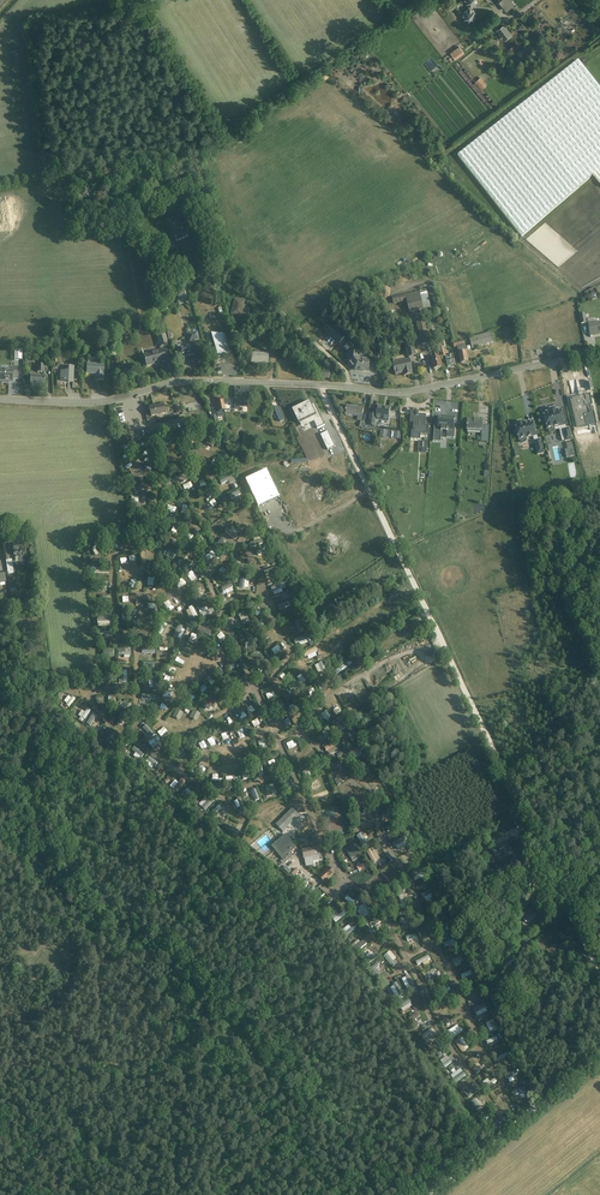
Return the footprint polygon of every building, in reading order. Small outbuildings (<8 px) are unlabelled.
[(467,0),(466,1),(468,4),(469,4),(470,5),(469,5),(469,6),(468,7),(469,9),(468,9),(468,8),(464,11),(466,13),(464,14),(465,16),(464,17),(467,20),(468,20),(469,22),(471,20),(472,21),(475,18),(473,15),(476,13),(473,10),(472,10),(472,9),(473,8),(472,7),(473,7),(472,5),(473,5),(474,5),(477,3),(475,0),(467,0)] [(497,30),(500,34),(499,35),(501,37),(502,37),(504,40),(511,35),(504,25),(503,26),(502,26),(497,30)] [(459,47),(451,53),(455,58),(464,53),(463,51),(462,51),(459,47)] [(521,238),(592,175),(599,186),(599,88),(579,61),(457,156),(521,238)] [(478,74),(472,79),(479,87),(485,82),(478,74)] [(138,178),(140,184),(149,181),(147,176),(138,178)] [(170,219),(164,221),(170,235),(173,234),(176,242),(188,237),(186,231),(184,231),(179,219),(174,221),(174,222),(171,223),(170,219)] [(420,292),(395,296),(396,303),(409,301),(411,312),(424,310),(420,292)] [(235,299),(231,314),(241,317),(245,302),(235,299)] [(418,320),(422,344),(431,343),(427,319),(418,320)] [(590,331),(591,337),(591,336),(599,334),(599,332),(599,323),(594,324),(594,322),(588,322),(590,331)] [(327,332),(340,343),(345,337),(329,323),(325,327),(327,332)] [(197,332),(188,335),(189,342),(199,339),(197,332)] [(470,339),(471,343),(472,349),(494,343),(491,333),(470,339)] [(224,334),(225,336),(215,339),(214,337),(209,338),(215,358),(220,357),(220,356),(231,356),(225,334),(224,334)] [(144,357),(145,360),(147,366),(166,361),(163,350),(162,347),(168,345),(165,335),(157,337),(160,347),(161,350),(158,351),(158,353),(144,357)] [(177,347),(177,348),(176,348),(179,357),(185,356),(188,355),(194,354),(192,345),(181,347),(181,346),(180,346),(178,346),(177,347)] [(464,345),(458,347),(459,353),(459,354),(460,358),(461,364),(469,362),(467,356),(466,352),(464,345)] [(355,370),(369,371),(370,363),(368,363),(369,358),(359,357),(360,353),(350,352),(349,361),(355,370)] [(252,353),(252,357),(252,363),(268,363),(268,354),(252,353)] [(432,358),(433,364),(434,370),(442,368),(439,353),(435,354),(435,358),(432,358)] [(446,357),(447,361),(448,367),(456,365),(453,355),(446,357)] [(393,363),(394,370),(394,372),(395,371),(396,375),(404,373),(404,376),(412,374),(412,371),(410,359),(393,363)] [(87,365),(87,368),(87,374),(96,375),(95,380),(103,380),(104,365),(87,365)] [(0,373),(0,380),(9,381),(9,382),(13,382),(13,376),(17,376),(17,368),(10,368),(10,370),(0,370),(0,373)] [(74,370),(69,370),(69,372),(61,371),(60,380),(64,380),(64,381),(65,381),(65,380),(68,380),(68,382),(73,383),(74,370)] [(31,376),(31,378),(30,384),(45,385),(45,377),(31,376)] [(249,399),(249,395),(249,389),(234,388),(234,398),(237,398),(237,403),(247,403),(247,399),(249,399)] [(596,404),(594,396),(590,397),(589,397),(588,397),(588,398),(588,397),(587,397),(587,398),(586,398),(586,397),(585,397),(586,398),(584,398),(584,397),(583,397),(583,398),(581,398),(581,399),(573,400),(572,401),(573,402),(572,402),(571,402),(573,403),(574,407),(572,406),(572,407),(574,407),(576,418),(575,419),(577,418),(577,422),(576,423),(577,424),(577,422),(578,426),(586,424),(586,426),(587,426),(589,425),(591,430),(591,429),(595,429),(595,428),(595,427),(594,425),(596,424),(598,433),(599,433),(595,416),(594,417),(593,413),(591,405),(595,404),(596,404)] [(217,400),(218,406),(219,411),(222,411),(224,420),(227,420),(223,399),(217,400)] [(550,410),(550,413),(544,414),(548,429),(560,426),(563,442),(565,441),(572,440),(570,429),(571,428),(565,402),(560,403),(561,410),(556,411),(555,409),(550,410)] [(308,403),(292,411),(299,424),(312,418),(317,429),(325,425),(315,404),(310,407),(308,403)] [(150,410),(145,412),(148,421),(156,419),(155,416),(166,413),(164,404),(154,407),(154,406),(149,407),(150,410)] [(197,417),(201,415),(199,405),(191,407),(192,412),(195,411),(197,417)] [(274,408),(280,422),(285,420),(278,406),(274,408)] [(346,415),(352,415),(358,416),(358,420),(362,420),(364,408),(347,406),(346,415)] [(376,420),(388,422),(390,408),(378,406),(376,415),(376,420)] [(411,411),(410,423),(414,423),(413,434),(425,435),(425,434),(429,434),(430,425),(426,425),(426,415),(417,414),(417,411),(411,411)] [(214,415),(215,423),(219,423),(218,417),(223,416),(222,412),(217,413),(217,414),(214,415)] [(376,420),(376,415),(370,414),(368,426),(375,427),(376,420)] [(433,442),(434,442),(434,437),(440,438),(440,431),(441,431),(442,431),(447,432),(448,432),(448,431),(449,431),(449,436),(454,436),(454,438),(455,439),(455,428),(454,428),(455,419),(442,418),(439,418),(439,419),(439,422),(435,421),(433,442)] [(489,442),(490,425),(482,425),(483,421),(478,421),(478,420),(475,420),(474,421),(468,420),(468,426),(467,426),(467,427),(468,427),(468,431),(482,432),(481,442),(489,442)] [(516,429),(515,431),(515,433),(516,435),(517,436),(518,436),(519,439),(519,440),(519,441),(520,442),(521,443),(523,444),(526,443),(527,442),(527,440),(527,439),(527,438),(534,436),(538,454),(544,453),(541,439),(538,440),(536,435),(537,435),(534,422),(527,423),(524,424),(524,422),(520,423),(516,424),(517,425),(516,426),(516,428),(517,429),(516,429)] [(381,430),(380,438),(387,439),(388,431),(381,430)] [(328,431),(320,435),(328,450),(336,446),(328,431)] [(395,432),(394,439),(401,440),(402,432),(395,432)] [(300,443),(305,456),(313,453),(308,440),(300,443)] [(258,507),(279,497),(280,497),(267,470),(245,480),(258,507)] [(228,495),(240,490),(237,484),(225,489),(228,495)] [(166,494),(174,492),(172,486),(165,487),(166,494)] [(173,510),(175,505),(166,501),(164,507),(173,510)] [(247,508),(243,509),(248,522),(252,520),(247,508)] [(228,526),(225,524),(222,527),(230,535),(236,529),(230,524),(228,526)] [(182,529),(179,533),(185,539),(189,534),(182,529)] [(25,544),(13,545),(14,555),(15,555),(15,558),(19,558),(19,562),(26,562),(25,550),(25,549),(25,544)] [(128,552),(130,563),(132,563),(131,559),(136,558),(134,551),(128,552)] [(181,586),(182,582),(180,581),(181,578),(174,575),(171,582),(181,586)] [(240,576),(239,585),(247,585),(248,577),(240,576)] [(96,588),(106,588),(106,579),(96,579),(96,588)] [(165,601),(171,607),(177,602),(170,593),(166,597),(167,599),(165,601)] [(192,617),(196,615),(191,603),(187,605),(192,617)] [(203,604),(197,606),(200,615),(207,613),(203,604)] [(243,617),(246,616),(242,608),(236,610),(241,621),(245,620),(243,617)] [(160,619),(155,633),(159,635),(165,621),(160,619)] [(171,633),(181,638),(186,628),(183,627),(184,623),(177,620),(171,633)] [(198,624),(196,628),(208,633),(210,629),(207,628),(208,624),(204,622),(203,626),(198,624)] [(271,637),(269,627),(262,629),(265,638),(271,637)] [(299,633),(291,637),(295,646),(303,642),(299,633)] [(268,643),(271,651),(282,647),(280,640),(268,643)] [(178,666),(168,663),(166,668),(176,672),(178,666)] [(120,679),(128,678),(126,666),(118,667),(120,679)] [(233,669),(228,675),(238,685),(246,676),(239,670),(237,672),(233,669)] [(292,690),(298,687),(294,680),(288,683),(292,690)] [(339,692),(342,698),(355,690),(352,684),(339,692)] [(187,690),(192,698),(198,694),(192,686),(187,690)] [(276,694),(273,688),(264,692),(267,699),(276,694)] [(64,698),(67,700),(64,704),(69,708),(77,696),(73,693),(71,694),(69,692),(64,698)] [(248,709),(254,706),(250,700),(245,704),(248,709)] [(329,704),(334,711),(339,708),(334,700),(329,704)] [(91,707),(84,703),(77,715),(84,719),(91,707)] [(190,714),(197,718),(201,710),(193,707),(190,714)] [(324,719),(330,713),(324,707),(318,712),(324,719)] [(240,717),(245,714),(242,708),(236,711),(240,717)] [(92,709),(86,721),(92,723),(98,712),(92,709)] [(160,731),(165,725),(161,721),(155,727),(160,731)] [(147,722),(143,726),(152,735),(156,731),(147,722)] [(241,726),(235,729),(239,737),(245,734),(241,726)] [(227,736),(230,734),(227,729),(221,732),(225,740),(229,738),(227,736)] [(150,743),(160,737),(157,732),(148,738),(150,743)] [(211,741),(217,740),(216,733),(209,734),(211,741)] [(324,742),(327,747),(337,743),(334,737),(324,742)] [(289,749),(294,747),(291,739),(285,741),(289,749)] [(136,749),(133,752),(139,756),(144,749),(135,742),(132,746),(136,749)] [(356,749),(350,755),(354,760),(360,754),(356,749)] [(257,771),(264,768),(261,762),(254,766),(257,771)] [(205,774),(213,777),(215,770),(206,768),(205,774)] [(335,768),(330,772),(337,782),(340,780),(343,785),(348,782),(340,770),(337,772),(335,768)] [(284,776),(285,785),(293,783),(292,774),(284,776)] [(179,779),(175,777),(171,784),(179,789),(185,777),(181,775),(179,779)] [(271,793),(276,791),(271,781),(266,784),(271,793)] [(185,788),(191,794),(194,790),(188,785),(185,788)] [(250,792),(253,799),(259,797),(257,790),(250,792)] [(200,796),(194,800),(197,805),(204,801),(200,796)] [(215,816),(220,810),(218,808),(221,805),(218,802),(209,810),(215,816)] [(368,814),(371,815),(373,809),(366,807),(364,812),(368,813),(368,814)] [(276,825),(278,827),(282,831),(299,815),(292,809),(276,825)] [(339,811),(328,816),(335,829),(345,824),(339,811)] [(241,820),(233,830),(238,834),(246,824),(241,820)] [(365,831),(362,833),(360,830),(356,832),(362,844),(369,841),(365,831)] [(296,848),(285,835),(275,843),(275,842),(274,843),(275,843),(271,846),(282,859),(296,848)] [(501,853),(501,854),(503,852),(507,857),(513,853),(505,842),(497,847),(497,848),(493,850),(497,856),(501,853)] [(346,850),(349,855),(352,862),(362,856),(356,844),(346,850)] [(380,857),(373,845),(370,847),(377,859),(380,857)] [(371,861),(375,859),(370,847),(366,848),(371,861)] [(313,848),(302,850),(303,858),(304,858),(306,867),(313,865),(312,862),(320,860),(319,855),(319,852),(319,851),(319,850),(318,850),(318,848),(313,849),(313,848)] [(281,861),(283,864),(293,857),(290,854),(281,861)] [(516,858),(510,862),(515,870),(522,866),(516,858)] [(363,860),(356,863),(360,869),(366,866),(363,860)] [(328,865),(317,872),(322,879),(333,871),(328,865)] [(347,893),(351,897),(355,892),(351,888),(347,893)] [(355,905),(362,916),(372,910),(365,899),(355,905)] [(523,915),(528,923),(538,917),(535,912),(537,910),(535,907),(523,915)] [(331,913),(336,920),(341,915),(336,909),(331,913)] [(365,936),(354,942),(358,947),(368,941),(365,936)] [(371,949),(365,952),(368,958),(375,955),(371,949)] [(388,949),(382,953),(391,965),(397,961),(388,949)] [(415,958),(418,965),(426,961),(425,959),(430,957),(428,952),(415,958)] [(376,975),(382,972),(376,961),(370,964),(376,975)] [(433,966),(423,972),(426,978),(436,973),(433,966)] [(407,987),(414,984),(409,972),(402,975),(407,987)] [(393,980),(394,983),(391,984),(395,995),(402,992),(398,979),(393,980)] [(497,985),(500,990),(508,985),(505,980),(497,985)] [(409,996),(400,1001),(403,1007),(412,1003),(409,996)] [(473,1007),(478,1016),(488,1010),(483,1001),(473,1007)] [(413,1010),(419,1006),(417,1002),(410,1006),(413,1010)] [(420,1022),(416,1017),(420,1015),(417,1010),(409,1014),(415,1025),(420,1022)] [(451,1035),(462,1030),(459,1022),(448,1027),(451,1035)] [(565,1030),(568,1035),(577,1029),(574,1024),(565,1030)] [(424,1037),(436,1031),(433,1026),(421,1031),(424,1037)] [(444,1064),(454,1059),(452,1055),(449,1056),(448,1052),(440,1055),(444,1064)] [(470,1062),(475,1070),(480,1067),(475,1059),(470,1062)] [(493,1085),(490,1079),(485,1081),(488,1088),(493,1085)]
